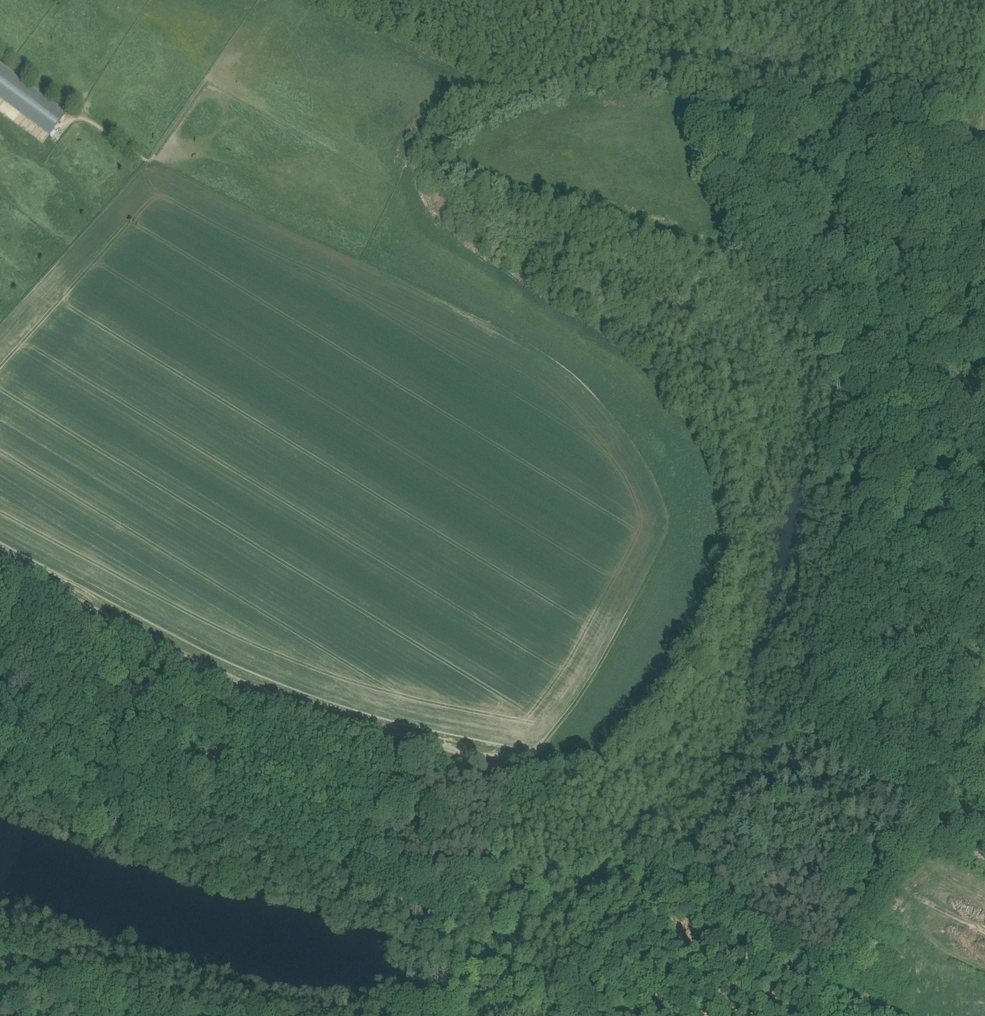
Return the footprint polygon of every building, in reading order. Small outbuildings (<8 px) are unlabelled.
[(0,68),(0,102),(48,137),(64,114),(0,68)] [(421,971),(408,970),(408,980),(420,981),(421,971)]
